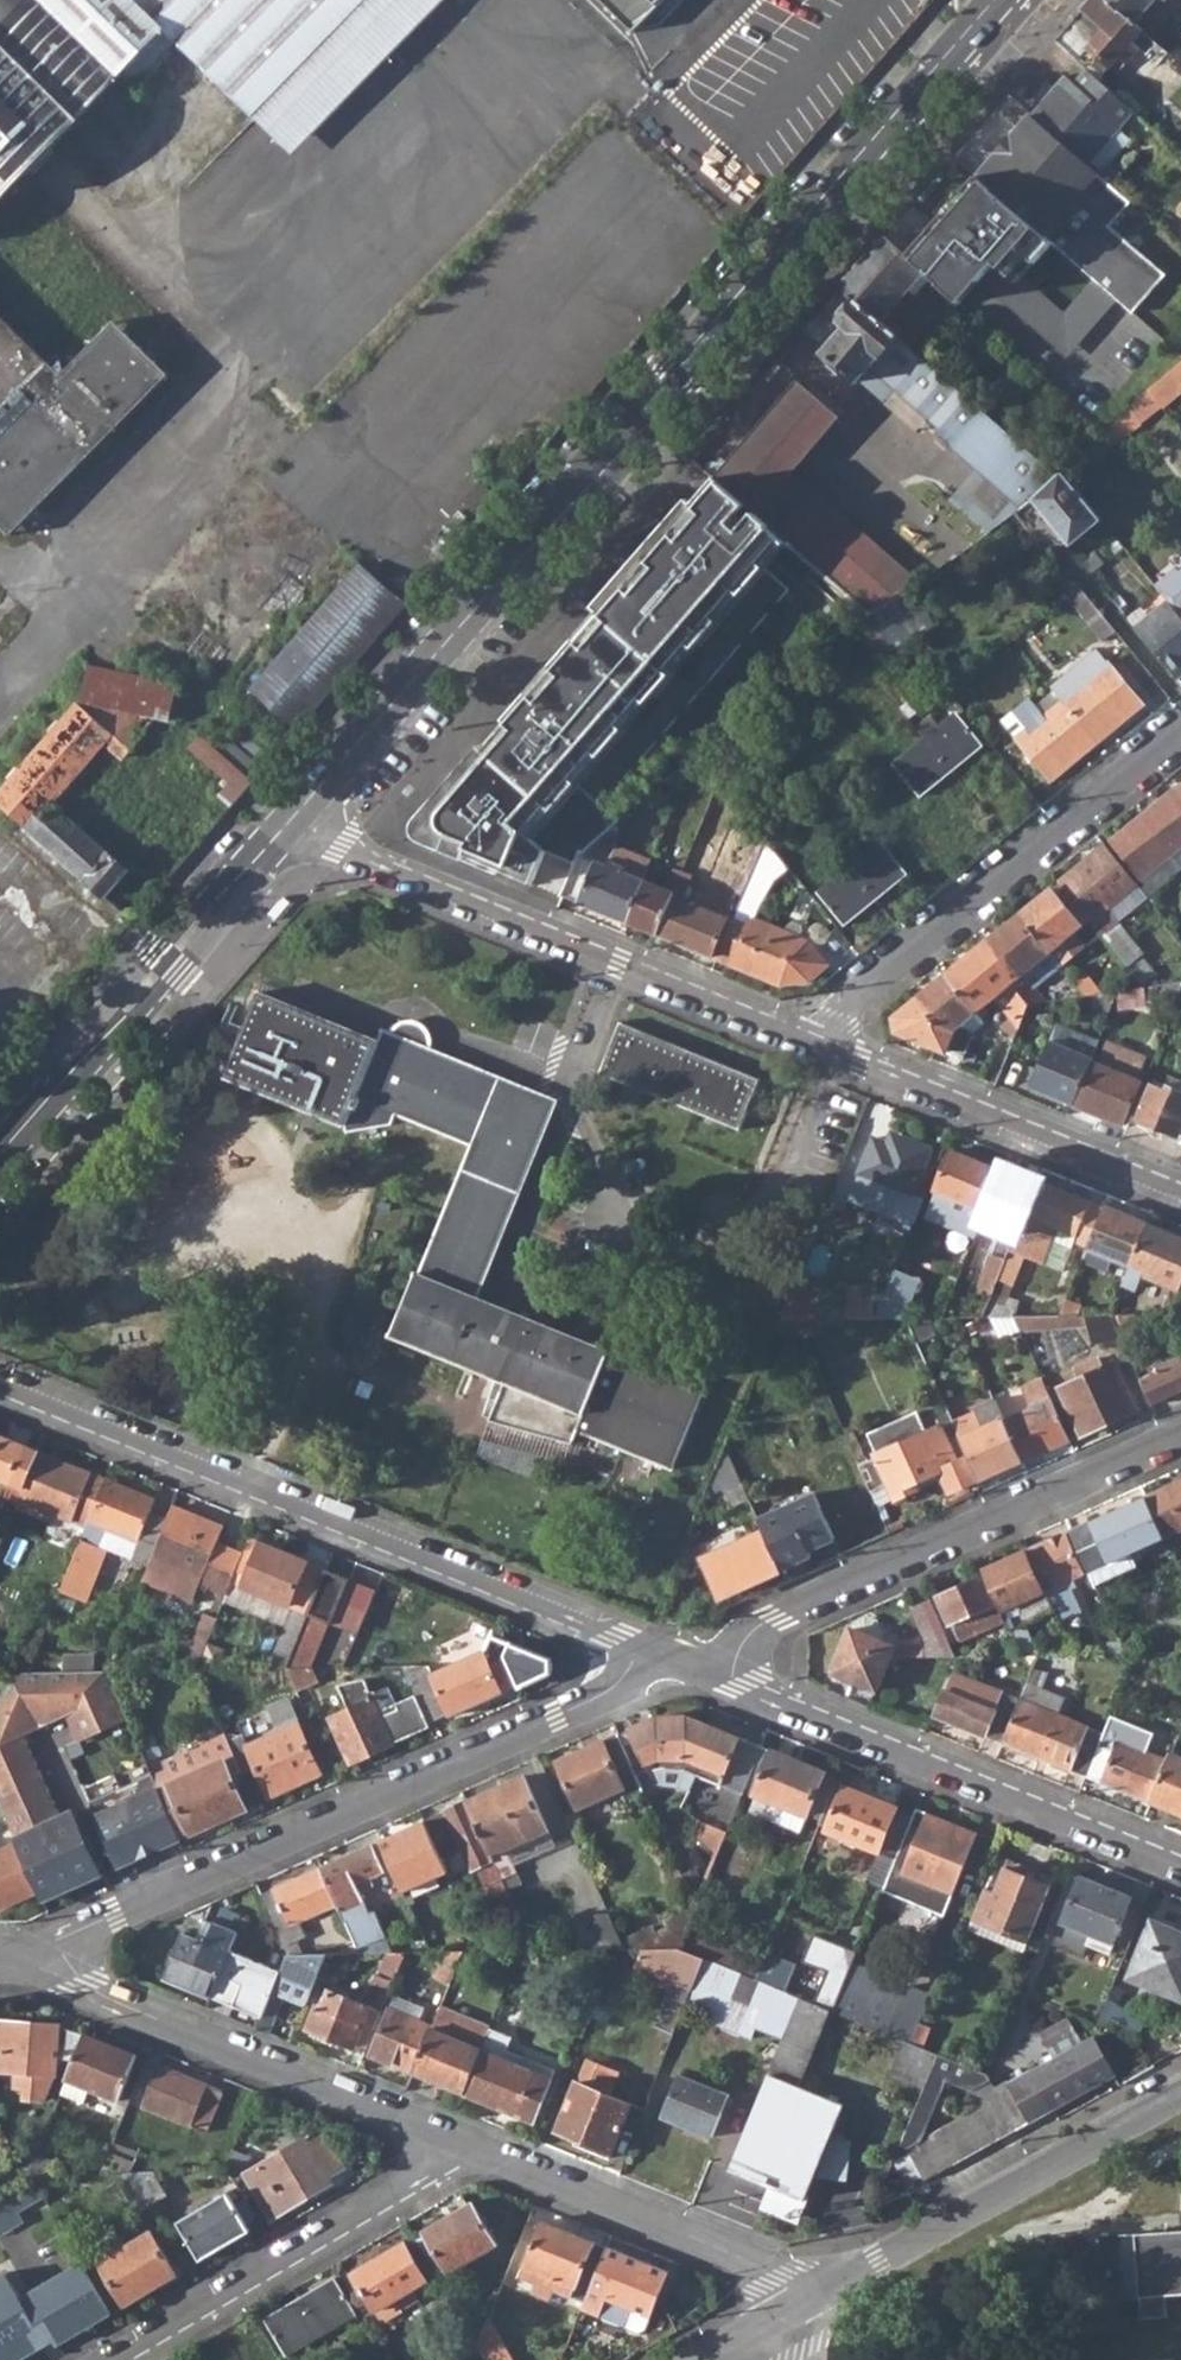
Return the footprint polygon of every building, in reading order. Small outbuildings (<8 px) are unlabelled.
[(124,92),(138,106),(174,72),(243,139),(337,43),(357,63),(404,15),(388,0),(0,0),(0,212),(124,92)] [(457,0),(388,0),(404,15),(357,63),(337,43),(243,139),(284,181),(460,2),(457,0)] [(637,47),(683,0),(590,0),(637,47)] [(1066,31),(1108,68),(1118,56),(1125,63),(1138,49),(1146,56),(1157,45),(1133,24),(1105,0),(1093,0),(1066,31)] [(1133,24),(1154,0),(1105,0),(1133,24)] [(1085,71),(1097,81),(1108,68),(1066,31),(1055,43),(1085,71)] [(1031,117),(1088,167),(1135,115),(1097,81),(1085,71),(1072,84),(1065,77),(1031,117)] [(1052,245),(1131,314),(1163,277),(1128,246),(1149,221),(1088,167),(1031,117),(976,179),(1052,245)] [(1052,245),(976,179),(906,259),(921,273),(954,301),(993,255),(1015,274),(1027,260),(1034,265),(1052,245)] [(841,289),(879,323),(921,273),(906,259),(884,240),(841,289)] [(821,354),(855,383),(871,365),(896,337),(879,323),(841,289),(816,318),(836,335),(821,354)] [(897,387),(921,359),(896,337),(871,365),(897,387)] [(5,561),(166,400),(111,344),(58,398),(0,340),(0,556),(5,561)] [(1139,398),(1147,391),(1180,362),(1180,357),(1169,347),(1125,386),(1139,398)] [(948,449),(1018,511),(1036,497),(1037,497),(1057,478),(982,412),(921,359),(897,387),(893,392),(936,431),(939,428),(956,441),(948,449)] [(797,385),(713,482),(787,547),(869,619),(911,591),(919,585),(820,498),(814,505),(786,480),(780,475),(832,415),(797,385)] [(1139,398),(1104,431),(1115,445),(1159,406),(1147,391),(1139,398)] [(838,408),(832,415),(780,475),(786,480),(814,505),(820,498),(792,474),(844,414),(838,408)] [(956,441),(939,428),(936,431),(932,435),(948,449),(956,441)] [(1101,521),(1062,472),(1057,478),(1037,497),(1036,497),(1018,511),(1014,514),(1037,542),(1047,542),(1059,532),(1070,546),(1101,521)] [(787,547),(713,482),(432,806),(415,825),(413,833),(414,840),(421,846),(464,860),(562,902),(581,859),(620,822),(604,807),(792,593),(766,571),(787,547)] [(271,722),(291,740),(400,615),(354,574),(243,700),(247,702),(237,714),(259,733),(271,722)] [(1180,608),(1180,585),(1170,595),(1180,608)] [(1068,598),(1102,641),(1115,631),(1080,588),(1068,598)] [(869,619),(890,652),(933,624),(911,591),(869,619)] [(1176,680),(1180,676),(1180,619),(1168,603),(1135,629),(1176,680)] [(1062,702),(1109,664),(1097,651),(1051,688),(1062,702)] [(1062,702),(1097,745),(1144,708),(1109,664),(1062,702)] [(95,670),(89,699),(129,708),(154,716),(187,723),(194,695),(95,670)] [(24,831),(52,799),(105,737),(129,708),(89,699),(0,802),(0,809),(24,831)] [(1016,739),(1051,782),(1097,745),(1062,702),(1016,739)] [(129,708),(105,737),(123,752),(154,716),(129,708)] [(925,741),(951,773),(982,748),(955,715),(925,741)] [(234,753),(253,769),(269,749),(251,733),(234,753)] [(218,793),(233,807),(254,783),(199,734),(191,746),(223,775),(219,781),(224,786),(218,793)] [(894,766),(920,798),(951,773),(925,741),(894,766)] [(1175,790),(1169,794),(1180,808),(1180,798),(1175,790)] [(1169,794),(1140,818),(1179,865),(1180,867),(1180,854),(1178,851),(1180,849),(1180,808),(1169,794)] [(133,870),(52,799),(24,831),(105,901),(133,870)] [(1110,843),(1142,881),(1168,860),(1174,868),(1179,865),(1140,818),(1110,843)] [(808,944),(799,940),(781,933),(745,918),(750,904),(756,906),(771,870),(782,874),(784,866),(764,841),(716,963),(778,987),(806,984),(827,966),(808,944)] [(849,869),(876,901),(907,876),(880,843),(849,869)] [(582,861),(563,902),(625,926),(641,885),(648,868),(595,846),(581,859),(580,860),(582,861)] [(1089,922),(1091,924),(1137,886),(1105,848),(1059,885),(1068,896),(1089,922)] [(1179,865),(1174,868),(1168,860),(1142,881),(1147,888),(1176,877),(1180,873),(1180,867),(1179,865)] [(816,895),(844,928),(876,901),(849,869),(816,895)] [(625,926),(656,939),(681,876),(673,872),(665,895),(641,885),(625,926)] [(656,939),(712,961),(731,916),(723,912),(719,919),(681,903),(691,880),(681,876),(656,939)] [(1091,924),(1100,936),(1114,925),(1117,916),(1144,894),(1137,886),(1091,924)] [(1180,938),(1180,919),(1158,891),(1148,899),(1180,938)] [(1050,892),(1020,917),(1050,955),(1062,969),(1082,954),(1074,935),(1089,922),(1068,896),(1059,903),(1050,892)] [(273,922),(290,903),(286,899),(281,895),(264,915),(273,922)] [(1034,993),(1062,970),(1062,969),(1050,955),(1020,917),(989,941),(1025,986),(1017,993),(1028,1007),(1044,1005),(1034,993)] [(784,925),(781,933),(799,940),(802,933),(798,926),(789,922),(784,925)] [(1156,976),(1114,925),(1100,936),(1142,987),(1156,976)] [(1007,1014),(1018,1030),(1028,1007),(1017,993),(1025,986),(989,941),(946,976),(976,1015),(984,1008),(995,999),(1007,1014)] [(1094,998),(1101,997),(1084,975),(1074,984),(1086,999),(1094,998)] [(961,1028),(976,1015),(946,976),(913,1003),(945,1041),(961,1028)] [(1178,1003),(1180,995),(1180,984),(1165,986),(1161,997),(1178,1003)] [(1101,997),(1094,998),(1092,1015),(1107,1022),(1118,994),(1101,997)] [(648,1461),(674,1472),(675,1470),(703,1394),(705,1395),(706,1393),(610,1355),(609,1358),(589,1350),(476,1304),(557,1106),(500,1082),(384,1034),(378,1046),(257,996),(240,1037),(223,1079),(267,1097),(307,1113),(345,1129),(352,1112),(357,1115),(362,1102),(473,1148),(448,1211),(420,1279),(414,1276),(413,1279),(415,1280),(389,1338),(475,1371),(507,1384),(489,1426),(573,1447),(578,1433),(648,1461)] [(984,1008),(996,1024),(1007,1014),(995,999),(984,1008)] [(897,1037),(964,1063),(975,1034),(961,1028),(945,1041),(913,1003),(892,1020),(897,1037)] [(1018,1030),(1007,1014),(996,1024),(1013,1044),(1018,1030)] [(599,1077),(740,1133),(761,1082),(619,1026),(599,1077)] [(1029,1089),(1072,1108),(1090,1064),(1091,1062),(1047,1044),(1029,1089)] [(1139,1085),(1090,1064),(1072,1108),(1120,1127),(1139,1085)] [(1161,1139),(1165,1131),(1179,1137),(1180,1131),(1180,1102),(1161,1093),(1164,1088),(1156,1085),(1141,1121),(1152,1126),(1148,1135),(1161,1139)] [(897,1150),(874,1141),(859,1177),(850,1201),(913,1226),(923,1202),(911,1197),(930,1152),(901,1140),(897,1150)] [(987,1212),(1002,1175),(951,1155),(935,1195),(986,1214),(987,1212)] [(1008,1221),(978,1291),(991,1296),(991,1295),(996,1283),(1037,1183),(1004,1170),(1002,1175),(987,1212),(1008,1221)] [(1037,1183),(996,1283),(1011,1289),(1024,1259),(1043,1267),(1057,1232),(1075,1240),(1073,1245),(1087,1250),(1103,1210),(1037,1183)] [(1087,1250),(1081,1264),(1108,1275),(1113,1262),(1130,1269),(1147,1228),(1103,1210),(1087,1250)] [(1180,1292),(1180,1290),(1180,1242),(1147,1228),(1130,1269),(1124,1286),(1137,1291),(1143,1278),(1180,1292)] [(884,1315),(912,1320),(922,1274),(894,1268),(884,1315)] [(982,1320),(991,1296),(978,1291),(969,1287),(955,1320),(982,1320)] [(843,1298),(843,1319),(873,1318),(872,1292),(858,1292),(852,1298),(843,1298)] [(1018,1305),(991,1295),(991,1296),(982,1320),(1012,1319),(1018,1305)] [(1121,1338),(1121,1340),(1142,1331),(1139,1326),(1147,1323),(1144,1317),(1112,1318),(1121,1338)] [(1092,1347),(1121,1338),(1112,1318),(1081,1318),(1092,1347)] [(906,1321),(912,1335),(922,1334),(922,1321),(906,1321)] [(777,1323),(772,1337),(798,1337),(792,1323),(777,1323)] [(1151,1406),(1180,1393),(1180,1350),(1153,1362),(1157,1372),(1152,1375),(1153,1379),(1141,1384),(1151,1406)] [(1060,1392),(1081,1439),(1136,1413),(1115,1367),(1103,1372),(1098,1361),(1073,1372),(1078,1383),(1060,1392)] [(1031,1412),(1005,1424),(1023,1464),(1069,1443),(1042,1381),(1022,1392),(1031,1412)] [(977,1415),(953,1426),(970,1463),(978,1483),(979,1485),(1023,1464),(1005,1424),(995,1402),(976,1412),(977,1415)] [(925,1437),(877,1458),(875,1459),(876,1461),(865,1466),(877,1492),(888,1488),(895,1504),(927,1489),(925,1484),(942,1476),(950,1495),(978,1483),(970,1463),(953,1426),(948,1416),(936,1422),(940,1430),(925,1437)] [(869,1440),(877,1458),(925,1437),(917,1418),(869,1440)] [(24,1491),(41,1454),(0,1437),(0,1481),(24,1491)] [(725,1452),(711,1485),(715,1493),(722,1490),(730,1509),(748,1501),(725,1452)] [(77,1512),(91,1518),(106,1481),(41,1454),(24,1491),(20,1502),(72,1524),(77,1512)] [(858,1469),(871,1495),(877,1492),(865,1466),(858,1469)] [(764,1534),(782,1572),(813,1559),(811,1554),(835,1544),(803,1477),(794,1482),(802,1503),(758,1523),(764,1534)] [(138,1549),(154,1557),(169,1521),(151,1513),(155,1502),(106,1481),(91,1518),(84,1536),(100,1543),(109,1525),(141,1538),(138,1549)] [(1168,1550),(1180,1544),(1180,1483),(1144,1499),(1168,1550)] [(710,1541),(717,1555),(749,1541),(742,1525),(756,1519),(748,1501),(730,1509),(722,1490),(715,1493),(711,1485),(707,1497),(723,1533),(710,1541)] [(1069,1533),(1097,1596),(1119,1586),(1113,1573),(1156,1555),(1163,1569),(1174,1564),(1168,1550),(1144,1499),(1069,1533)] [(222,1529),(174,1509),(169,1521),(154,1557),(152,1561),(143,1583),(192,1604),(200,1584),(227,1596),(243,1557),(216,1546),(222,1529)] [(764,1534),(749,1541),(717,1555),(703,1561),(720,1599),(782,1572),(764,1534)] [(1054,1610),(1059,1621),(1078,1612),(1068,1590),(1074,1587),(1070,1580),(1079,1575),(1062,1537),(1027,1553),(1054,1610)] [(291,1610),(267,1671),(277,1671),(285,1671),(307,1617),(325,1572),(258,1544),(240,1589),(291,1610)] [(1054,1610),(1027,1553),(982,1573),(1010,1633),(1022,1656),(1037,1656),(1025,1631),(1023,1632),(1020,1625),(1054,1610)] [(325,1572),(307,1617),(331,1627),(349,1582),(325,1572)] [(936,1600),(960,1642),(1004,1622),(981,1579),(936,1600)] [(830,1674),(875,1693),(890,1659),(955,1658),(929,1604),(911,1613),(929,1648),(895,1649),(849,1632),(830,1674)] [(426,1669),(403,1669),(408,1681),(409,1682),(416,1698),(428,1725),(443,1718),(444,1720),(514,1688),(517,1691),(548,1678),(548,1661),(491,1639),(485,1654),(466,1663),(447,1671),(431,1678),(426,1669)] [(217,1651),(208,1647),(206,1649),(197,1672),(208,1672),(217,1651)] [(441,1656),(447,1671),(466,1663),(459,1647),(441,1656)] [(62,1660),(62,1674),(93,1674),(93,1659),(62,1660)] [(408,1681),(403,1669),(396,1670),(396,1681),(408,1681)] [(285,1671),(277,1671),(276,1677),(269,1680),(277,1696),(293,1688),(285,1671)] [(293,1688),(295,1694),(317,1684),(311,1671),(285,1671),(293,1688)] [(1003,1743),(1084,1775),(1101,1733),(1058,1715),(1063,1704),(1040,1694),(1047,1678),(1031,1671),(1020,1700),(1003,1743)] [(1003,1743),(1020,1700),(955,1672),(936,1716),(1003,1743)] [(44,1730),(68,1720),(117,1698),(106,1674),(93,1674),(62,1674),(21,1675),(44,1730)] [(0,1699),(0,1807),(12,1834),(56,1815),(22,1739),(44,1730),(21,1675),(9,1675),(0,1699)] [(350,1765),(430,1730),(428,1725),(416,1698),(395,1706),(388,1690),(372,1697),(365,1681),(338,1688),(350,1712),(331,1721),(350,1765)] [(117,1698),(68,1720),(77,1743),(127,1721),(117,1698)] [(255,1770),(268,1799),(319,1777),(286,1703),(268,1711),(278,1733),(247,1748),(243,1738),(228,1744),(242,1776),(255,1770)] [(1084,1775),(1150,1802),(1166,1761),(1151,1754),(1156,1743),(1137,1735),(1132,1746),(1117,1740),(1113,1750),(1107,1747),(1124,1709),(1113,1705),(1101,1733),(1084,1775)] [(618,1737),(636,1778),(648,1772),(660,1771),(664,1760),(684,1762),(699,1766),(695,1775),(740,1794),(742,1792),(759,1749),(683,1718),(658,1718),(618,1737)] [(556,1766),(578,1813),(624,1792),(628,1802),(644,1795),(636,1778),(618,1737),(556,1766)] [(742,1792),(804,1816),(821,1774),(759,1749),(742,1792)] [(1180,1815),(1180,1758),(1169,1753),(1166,1761),(1150,1802),(1180,1815)] [(683,1771),(695,1775),(699,1766),(684,1762),(664,1760),(660,1771),(683,1771)] [(167,1786),(191,1837),(245,1813),(222,1762),(167,1786)] [(86,1806),(114,1871),(180,1842),(152,1776),(86,1806)] [(466,1806),(491,1861),(547,1834),(522,1781),(466,1806)] [(876,1877),(886,1881),(904,1837),(913,1816),(843,1787),(825,1832),(884,1856),(876,1877)] [(424,1825),(441,1862),(461,1853),(471,1877),(477,1874),(493,1909),(509,1902),(491,1861),(466,1806),(424,1825)] [(56,1815),(12,1834),(17,1844),(39,1893),(44,1904),(100,1879),(70,1809),(56,1815)] [(913,1816),(904,1837),(914,1841),(896,1885),(946,1905),(973,1834),(915,1811),(913,1816)] [(380,1844),(403,1897),(447,1876),(441,1862),(424,1825),(380,1844)] [(681,1878),(694,1908),(725,1834),(703,1825),(681,1878)] [(886,1881),(896,1885),(914,1841),(904,1837),(886,1881)] [(39,1893),(17,1844),(0,1852),(0,1910),(39,1893)] [(337,1909),(356,1950),(384,1937),(374,1913),(368,1915),(358,1894),(372,1888),(369,1881),(384,1875),(372,1847),(320,1871),(337,1909)] [(985,1889),(973,1918),(1027,1940),(1051,1879),(1006,1860),(994,1892),(985,1889)] [(260,1898),(287,1956),(302,1956),(296,1945),(306,1940),(300,1925),(337,1909),(320,1871),(260,1898)] [(1087,1944),(1107,1953),(1129,1897),(1079,1877),(1061,1923),(1090,1935),(1087,1944)] [(650,1926),(617,1941),(621,1949),(639,1949),(678,1948),(684,1933),(694,1908),(662,1921),(665,1928),(654,1933),(650,1926)] [(694,1908),(684,1933),(694,1937),(705,1912),(694,1908)] [(568,1918),(568,1950),(616,1949),(621,1949),(617,1941),(607,1917),(568,1918)] [(1023,1951),(1027,1940),(973,1918),(968,1929),(1023,1951)] [(164,1978),(211,1997),(231,1949),(237,1933),(204,1920),(196,1939),(183,1934),(164,1978)] [(1180,1999),(1180,1934),(1152,1922),(1129,1978),(1180,1999)] [(762,1965),(694,1937),(684,1933),(678,1948),(704,1958),(756,1979),(762,1965)] [(356,1950),(358,1954),(373,1954),(392,1954),(384,1937),(356,1950)] [(655,2026),(673,2033),(688,1997),(704,1958),(678,1948),(639,1949),(633,1964),(673,1980),(655,2026)] [(277,1967),(231,1949),(213,1997),(260,2014),(277,1967)] [(431,1978),(447,1984),(460,1952),(442,1953),(431,1978)] [(287,1956),(256,2028),(268,2033),(283,1997),(304,2006),(324,1955),(302,1956),(287,1956)] [(834,2012),(839,1999),(800,1983),(796,1973),(771,1963),(773,1959),(766,1956),(762,1965),(756,1979),(780,1990),(800,1998),(828,2009),(834,2012)] [(710,2019),(751,2037),(756,2025),(764,2028),(780,1990),(756,1979),(704,1958),(688,1997),(715,2008),(710,2019)] [(904,2041),(910,2043),(918,2023),(920,2018),(929,1996),(907,1988),(903,1997),(849,1975),(839,1999),(834,2012),(904,2041)] [(1107,1999),(1117,2004),(1122,1992),(1111,1988),(1107,1999)] [(769,2075),(797,2086),(828,2009),(800,1998),(780,1990),(764,2028),(785,2037),(769,2075)] [(306,2028),(364,2052),(380,2013),(328,1991),(321,2009),(315,2006),(306,2028)] [(370,2055),(412,2072),(430,2027),(431,2025),(410,2017),(415,2004),(395,1997),(370,2055)] [(1095,2031),(1097,2032),(1117,2006),(1117,2004),(1107,1999),(1095,2031)] [(412,2072),(462,2092),(479,2049),(480,2046),(489,2026),(439,2005),(431,2025),(430,2027),(412,2072)] [(1033,2032),(1042,2047),(1068,2033),(1060,2018),(1033,2032)] [(75,2067),(87,2036),(60,2028),(0,2023),(0,2072),(17,2073),(17,2089),(26,2090),(26,2101),(46,2102),(57,2080),(59,2063),(75,2067)] [(910,2043),(922,2048),(928,2032),(923,2026),(918,2023),(910,2043)] [(75,2067),(64,2095),(74,2098),(87,2103),(91,2096),(101,2099),(103,2095),(121,2102),(139,2058),(87,2036),(75,2067)] [(1009,2083),(1031,2122),(1114,2075),(1092,2037),(1009,2083)] [(910,2043),(904,2041),(891,2074),(924,2087),(937,2054),(922,2048),(910,2043)] [(462,2092),(534,2120),(554,2069),(530,2059),(526,2068),(479,2049),(462,2092)] [(149,2063),(139,2058),(121,2102),(103,2095),(101,2099),(91,2096),(87,2103),(74,2098),(65,2121),(55,2117),(40,2154),(97,2179),(102,2178),(149,2063)] [(584,2059),(556,2128),(592,2143),(590,2150),(610,2157),(631,2103),(609,2094),(616,2076),(613,2070),(584,2059)] [(146,2106),(209,2132),(222,2099),(206,2092),(208,2086),(162,2067),(146,2106)] [(661,2113),(711,2133),(728,2092),(678,2072),(661,2113)] [(797,2086),(769,2075),(730,2170),(804,2200),(843,2105),(797,2086)] [(979,2110),(997,2141),(1017,2130),(989,2081),(970,2092),(979,2110)] [(64,2095),(55,2117),(65,2121),(74,2098),(64,2095)] [(965,2118),(981,2149),(997,2141),(979,2110),(965,2118)] [(951,2126),(967,2157),(981,2149),(965,2118),(951,2126)] [(936,2134),(953,2165),(967,2157),(951,2126),(936,2134)] [(126,2130),(108,2172),(131,2172),(146,2137),(126,2130)] [(922,2142),(938,2173),(953,2165),(936,2134),(922,2142)] [(251,2177),(276,2220),(336,2184),(332,2178),(349,2168),(331,2138),(316,2147),(312,2141),(251,2177)] [(906,2152),(923,2181),(938,2173),(922,2142),(906,2152)] [(231,2170),(239,2183),(250,2158),(238,2153),(231,2170)] [(18,2163),(29,2187),(36,2183),(32,2173),(37,2160),(31,2158),(18,2163)] [(139,2176),(156,2205),(170,2196),(158,2175),(139,2176)] [(119,2177),(140,2214),(156,2205),(139,2176),(119,2177)] [(254,2233),(250,2227),(245,2219),(232,2195),(182,2223),(205,2261),(254,2233)] [(473,2206),(428,2233),(449,2269),(452,2272),(496,2246),(473,2206)] [(256,2213),(245,2219),(250,2227),(261,2221),(256,2213)] [(556,2289),(586,2301),(595,2278),(608,2247),(543,2221),(522,2275),(538,2282),(535,2292),(552,2299),(556,2289)] [(1124,2234),(1129,2298),(1140,2297),(1141,2320),(1169,2318),(1167,2295),(1180,2294),(1180,2230),(1124,2234)] [(437,2276),(449,2269),(428,2233),(416,2240),(437,2276)] [(104,2265),(127,2306),(158,2289),(155,2283),(174,2273),(154,2236),(104,2265)] [(355,2274),(384,2323),(404,2311),(398,2302),(428,2285),(405,2245),(355,2274)] [(608,2247),(595,2278),(586,2301),(583,2308),(639,2329),(646,2328),(668,2271),(608,2247)] [(42,2295),(63,2331),(97,2311),(76,2275),(42,2295)] [(302,2299),(323,2335),(356,2315),(336,2279),(302,2299)] [(6,2316),(28,2352),(63,2331),(42,2295),(6,2316)] [(269,2319),(289,2354),(323,2335),(302,2299),(269,2319)] [(28,2352),(6,2316),(0,2320),(0,2359),(14,2359),(28,2352)] [(487,2359),(513,2359),(489,2317),(478,2345),(487,2359)]
